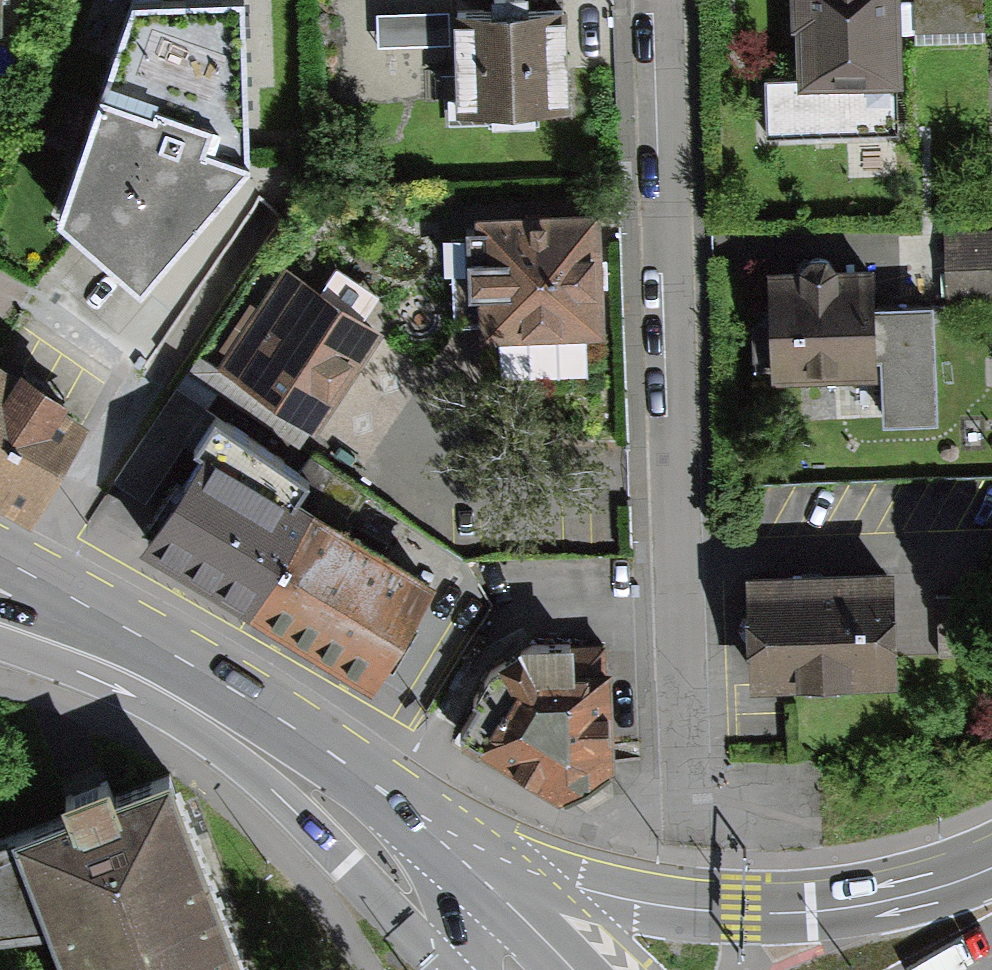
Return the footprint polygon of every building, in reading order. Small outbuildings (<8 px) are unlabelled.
[(127,1),(51,224),(131,293),(245,162),(243,0),(147,0),(127,1)] [(895,0),(787,0),(789,93),(898,90),(895,0)] [(916,41),(991,41),(991,0),(916,0),(916,41)] [(452,12),(447,110),(573,116),(578,18),(452,12)] [(597,213),(469,212),(468,341),(596,341),(597,213)] [(933,234),(935,302),(991,300),(991,232),(933,234)] [(379,326),(275,265),(212,374),(316,435),(379,326)] [(926,421),(923,306),(871,308),(871,321),(775,324),(776,375),(869,373),(871,423),(926,421)] [(27,522),(90,420),(0,365),(0,505),(27,522)] [(125,552),(369,691),(430,584),(186,445),(125,552)] [(758,575),(734,575),(734,685),(889,684),(888,608),(888,574),(758,575)] [(459,733),(562,798),(588,782),(616,763),(614,663),(608,664),(608,643),(577,644),(576,632),(515,633),(478,690),(483,693),(459,733)] [(64,969),(241,969),(169,783),(110,805),(104,792),(62,809),(67,823),(15,843),(50,933),(64,969)] [(15,843),(0,847),(0,939),(50,933),(15,843)]
